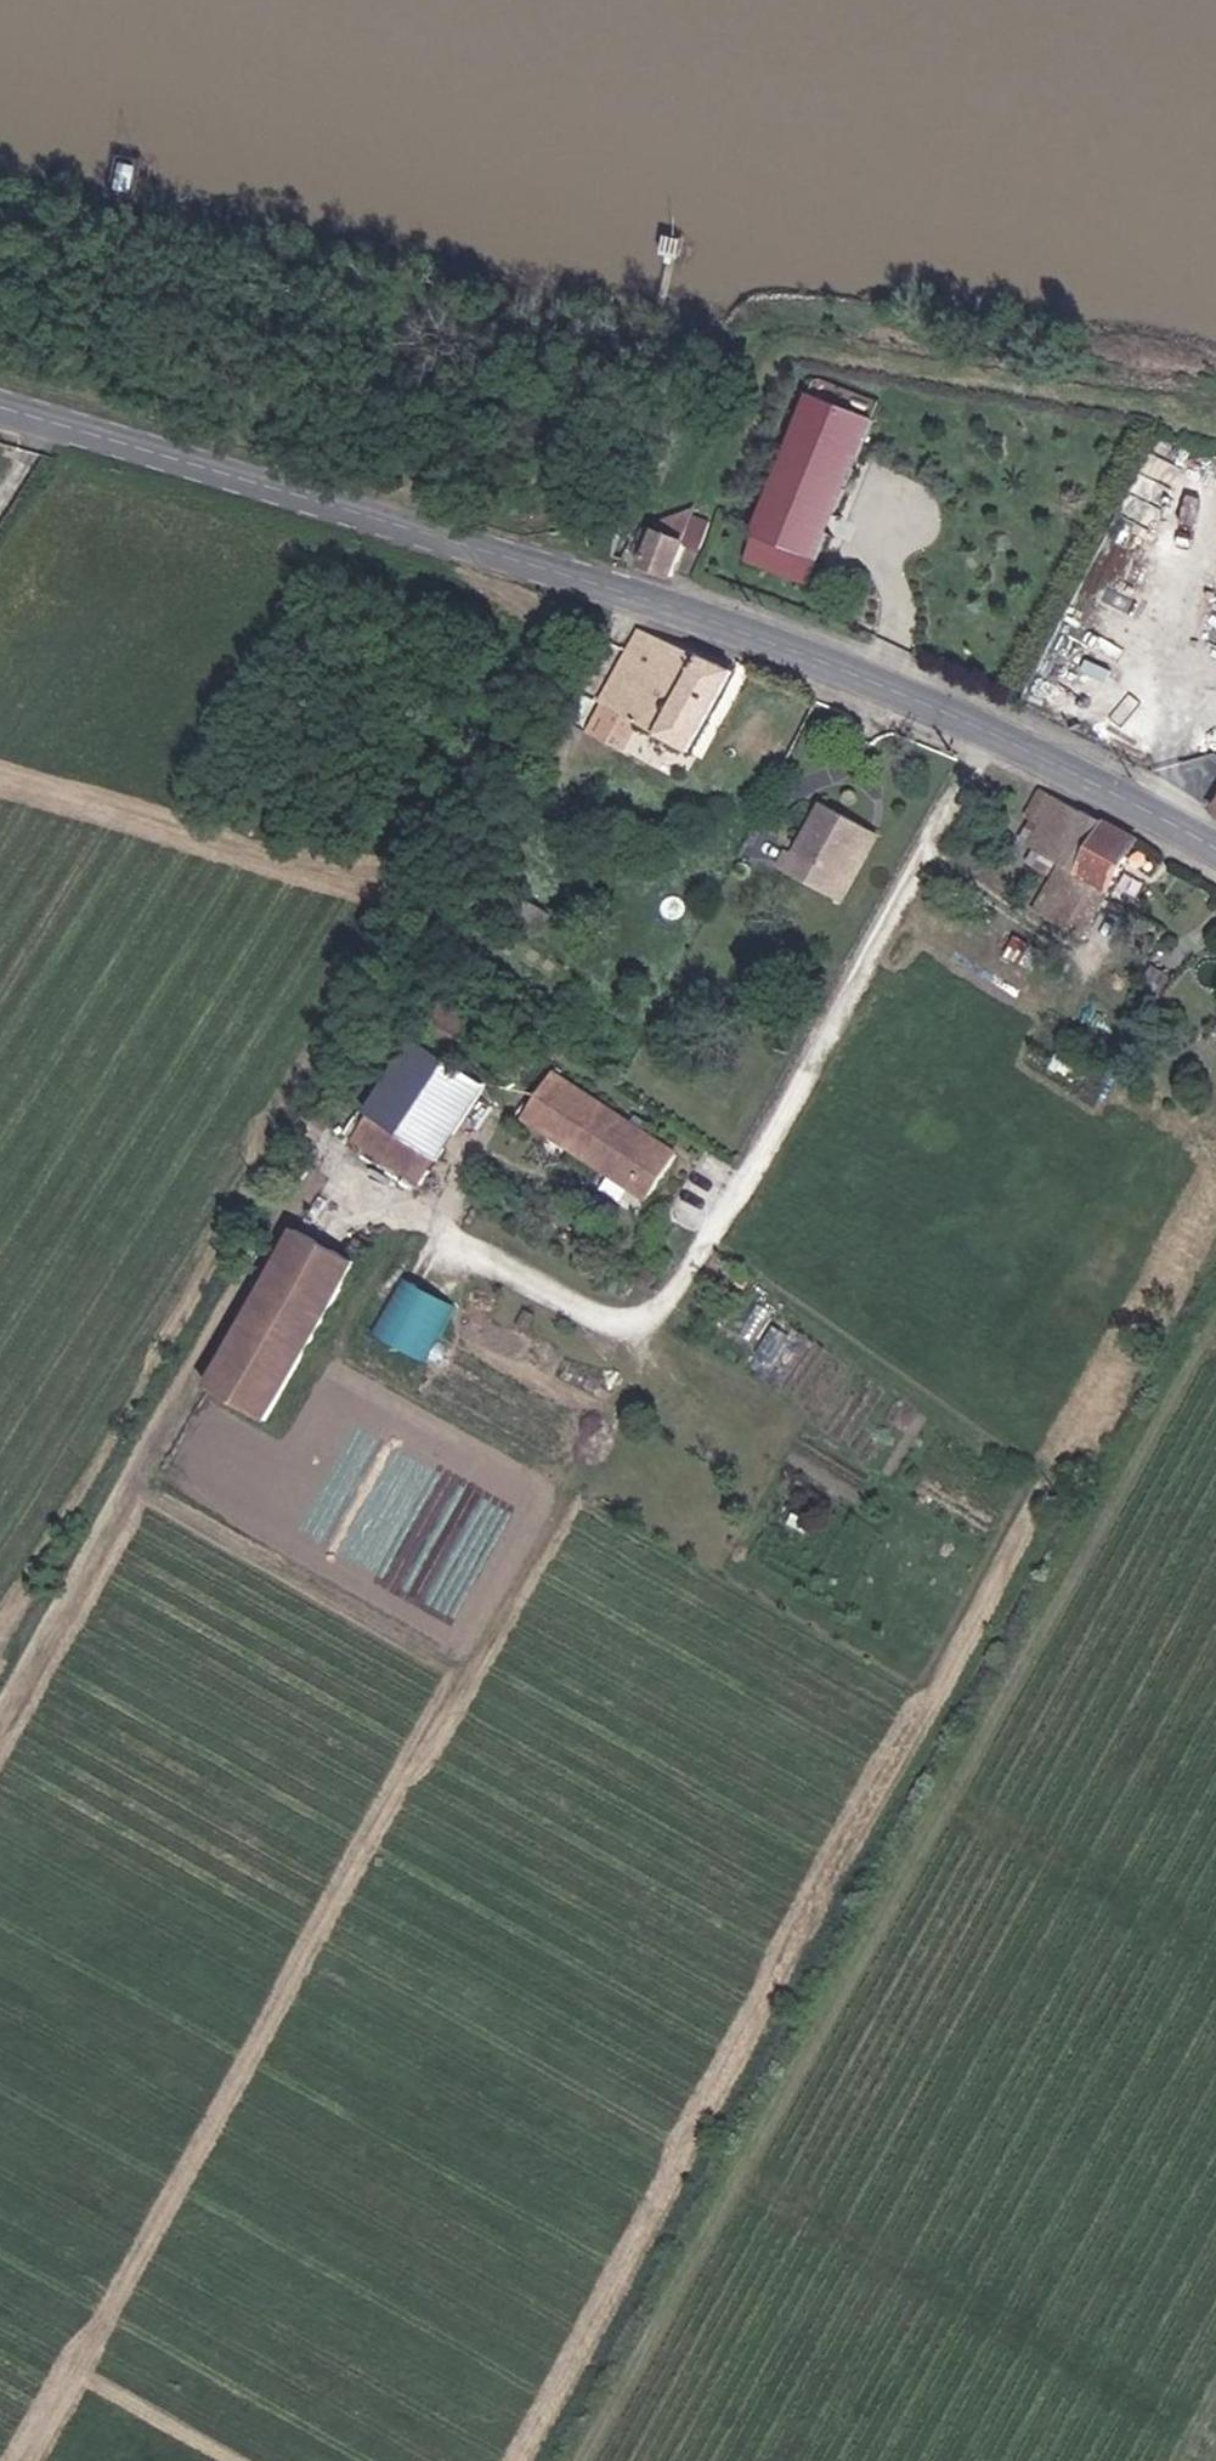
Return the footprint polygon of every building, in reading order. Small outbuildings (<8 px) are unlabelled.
[(824,592),(895,434),(879,427),(832,405),(763,567),(824,592)] [(738,514),(717,503),(702,539),(700,545),(721,555),(738,514)] [(671,534),(657,574),(685,580),(700,545),(702,539),(671,534)] [(717,661),(653,634),(610,707),(697,760),(746,679),(717,661)] [(623,779),(638,753),(613,737),(598,764),(623,779)] [(1063,880),(1040,921),(1095,951),(1116,911),(1087,894),(1118,841),(1085,821),(1034,793),(1019,824),(1051,840),(1037,865),(1063,880)] [(802,851),(786,878),(854,916),(879,872),(868,865),(881,841),(842,819),(818,860),(802,851)] [(1087,894),(1116,911),(1145,858),(1118,841),(1087,894)] [(494,1035),(448,1004),(423,1042),(469,1073),(494,1035)] [(418,1050),(352,1149),(420,1196),(486,1097),(418,1050)] [(590,1144),(578,1161),(650,1210),(680,1165),(559,1082),(530,1127),(552,1143),(563,1127),(590,1144)] [(552,1143),(578,1161),(590,1144),(563,1127),(552,1143)] [(354,1272),(298,1236),(207,1394),(264,1430),(354,1272)] [(377,1336),(435,1359),(459,1301),(402,1277),(377,1336)]
